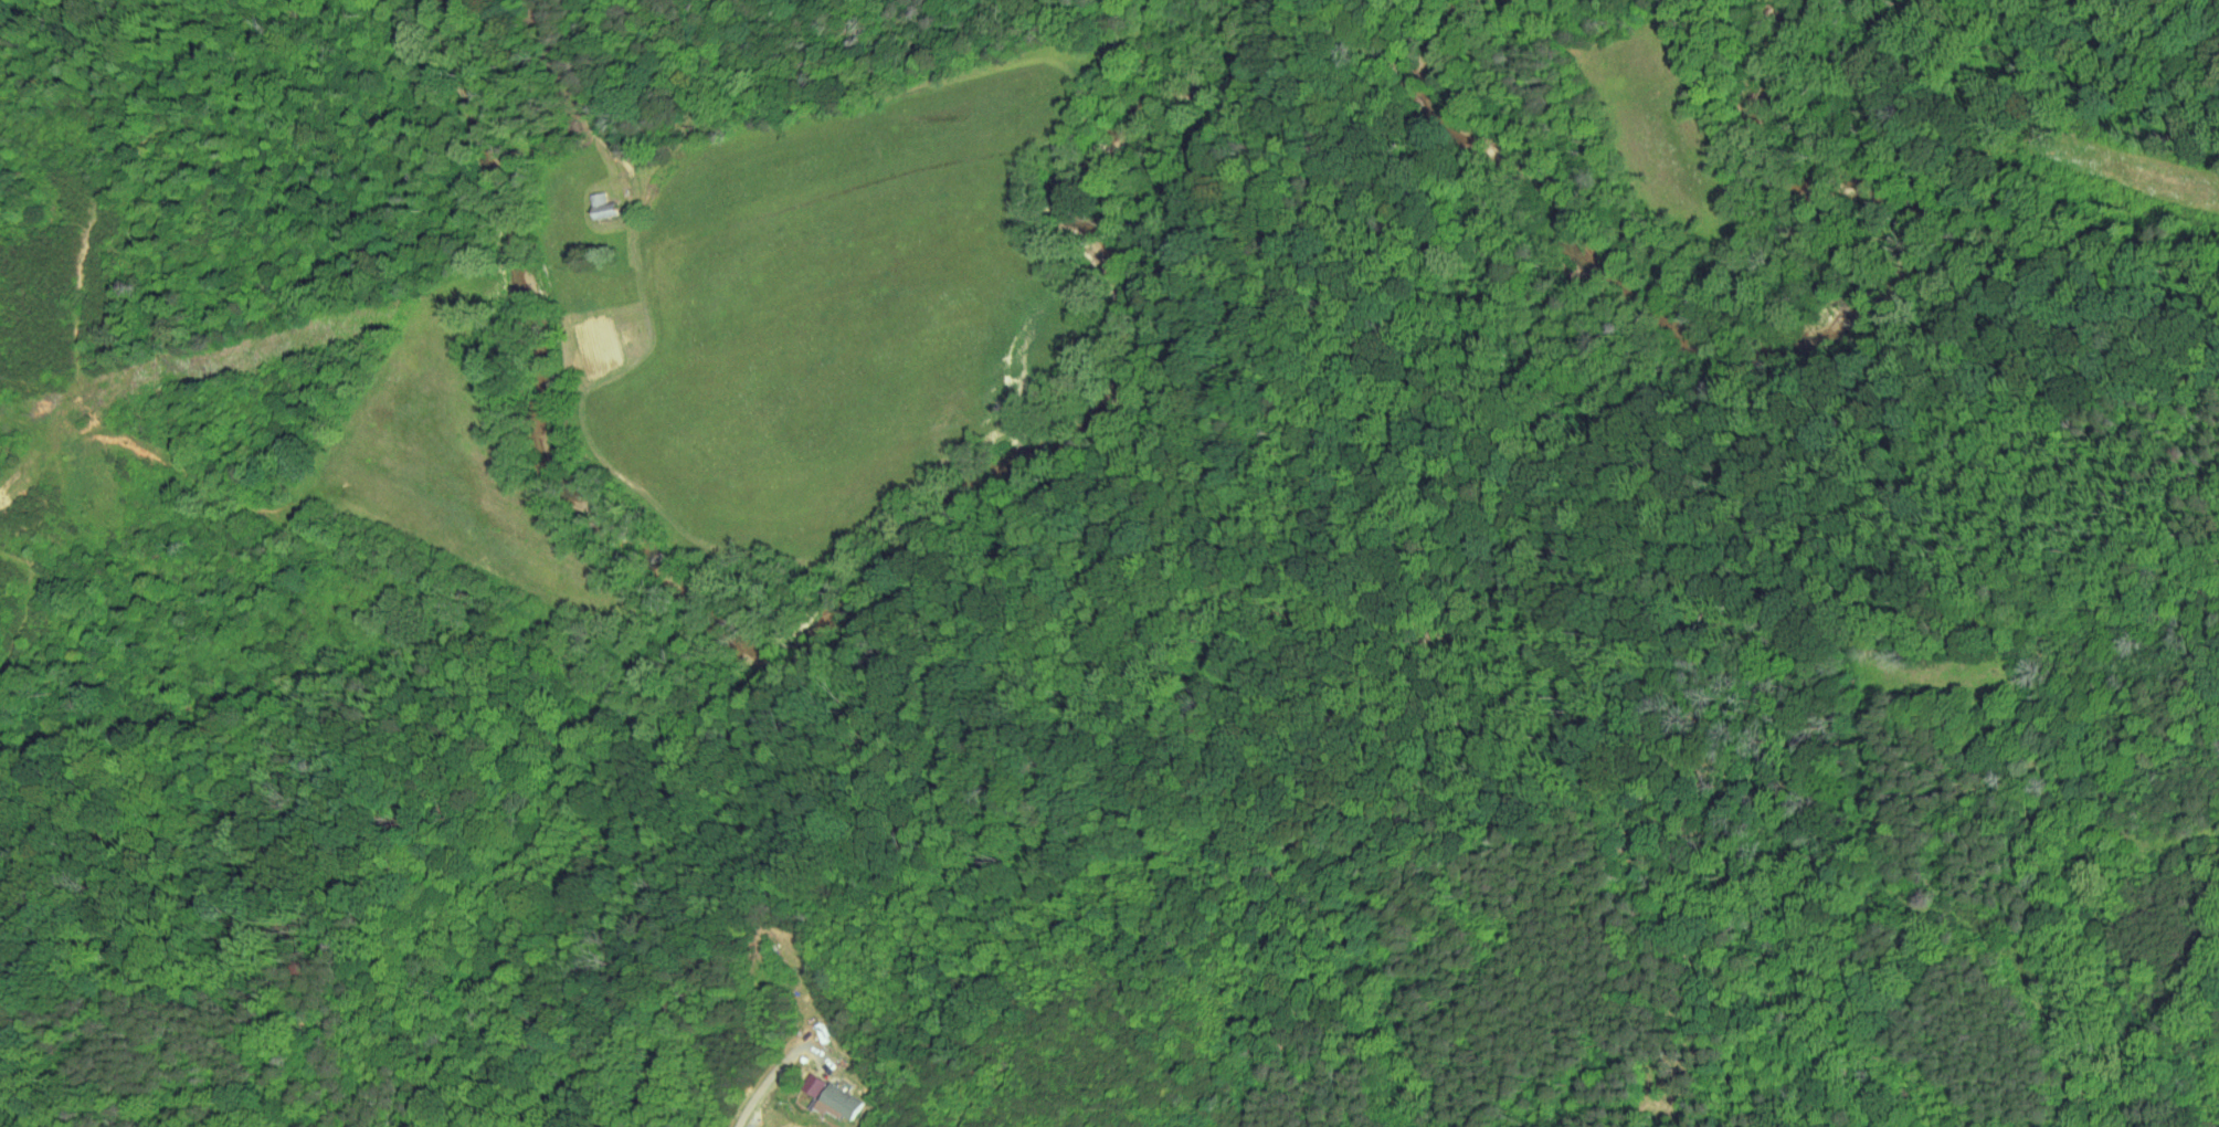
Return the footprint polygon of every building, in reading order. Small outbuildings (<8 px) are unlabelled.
[(593,197),(591,185),(576,188),(580,213),(605,208),(602,195),(593,197)] [(803,1092),(812,1076),(796,1067),(787,1083),(803,1092)] [(810,1072),(825,1083),(813,1098),(799,1088),(810,1072)] [(830,1082),(862,1102),(852,1118),(843,1114),(839,1120),(827,1113),(824,1118),(813,1110),(830,1082)]
